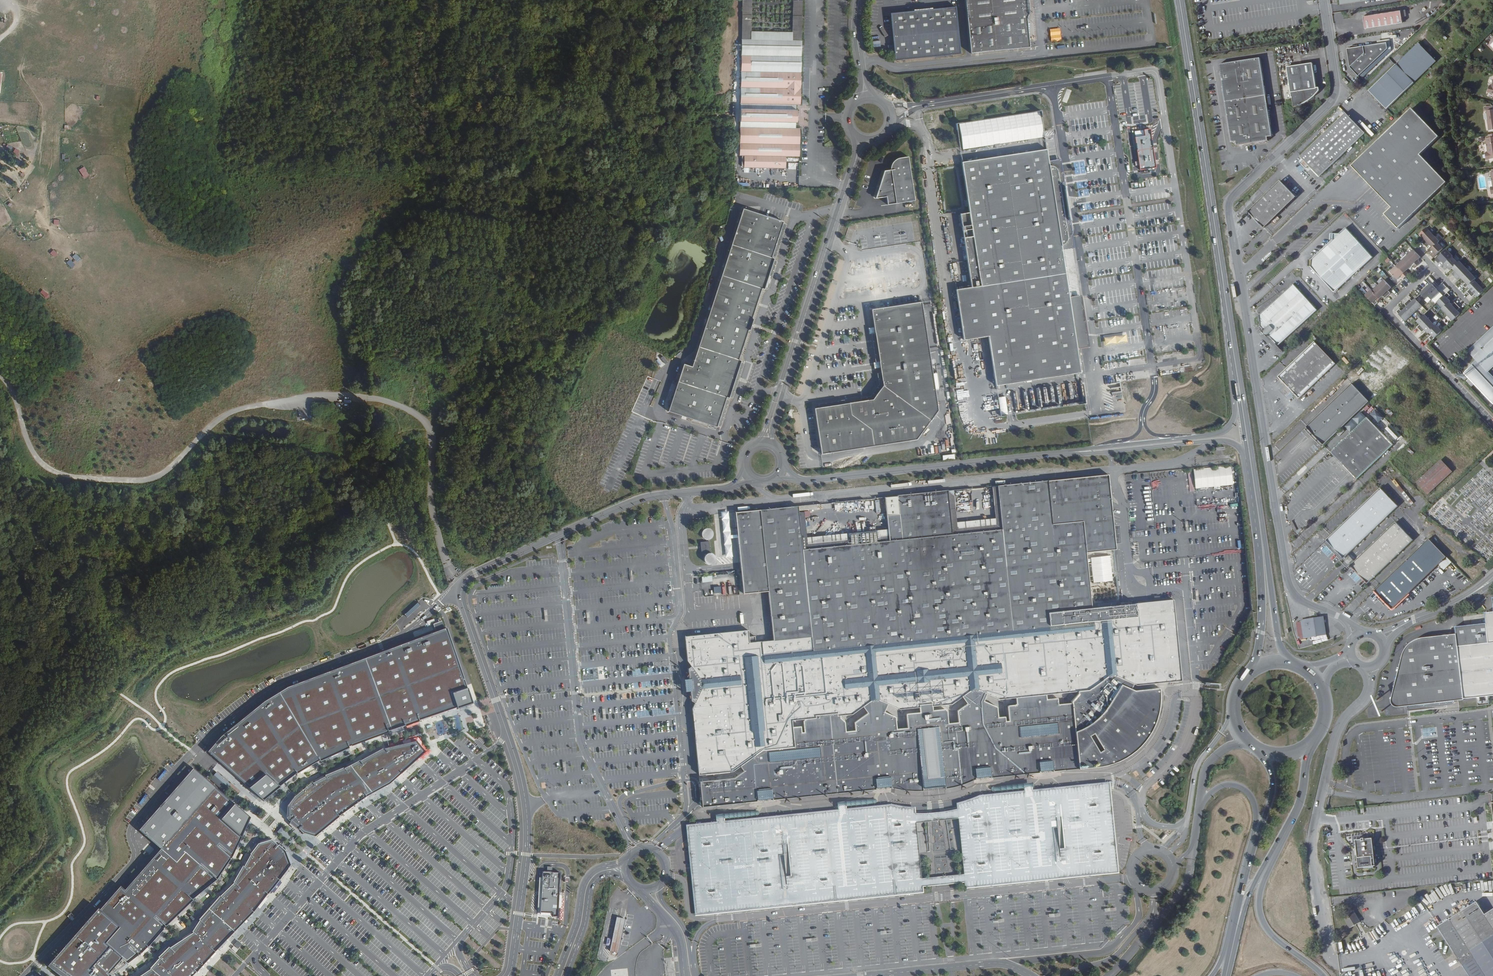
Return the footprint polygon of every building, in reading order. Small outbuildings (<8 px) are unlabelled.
[(742,40),(751,40),(751,2),(793,3),(793,41),(802,41),(803,0),(742,0),(742,40)] [(970,55),(1030,49),(1027,20),(1028,14),(1029,9),(1029,4),(1028,0),(964,0),(970,55)] [(894,61),(960,55),(955,8),(951,8),(889,14),(894,61)] [(1364,16),(1366,28),(1403,23),(1401,10),(1364,16)] [(1492,50),(1492,33),(1484,41),(1492,50)] [(741,71),(801,73),(802,41),(793,41),(751,40),(742,40),(741,71)] [(1358,47),(1352,48),(1348,49),(1350,67),(1359,76),(1387,49),(1386,43),(1358,47)] [(1437,61),(1419,43),(1369,91),(1387,109),(1437,61)] [(1261,58),(1220,64),(1232,143),(1236,142),(1237,146),(1245,144),(1268,141),(1268,137),(1273,136),(1261,58)] [(1307,102),(1314,97),(1313,89),(1317,89),(1313,63),(1287,67),(1292,97),(1293,97),(1294,106),(1299,105),(1299,106),(1301,105),(1307,102)] [(801,106),(801,73),(741,71),(740,157),(744,157),(744,169),(786,169),(787,158),(800,158),(801,128),(797,128),(797,124),(798,123),(798,110),(796,110),(797,106),(801,106)] [(1489,131),(1492,130),(1492,107),(1492,106),(1484,108),(1485,111),(1487,111),(1488,120),(1489,131)] [(1421,155),(1440,137),(1413,108),(1363,156),(1382,176),(1371,186),(1392,208),(1385,214),(1399,228),(1447,182),(1421,155)] [(1042,112),(958,122),(962,148),(1046,138),(1042,112)] [(1309,165),(1320,177),(1365,133),(1346,113),(1300,157),(1303,160),(1301,163),(1306,168),(1309,165)] [(1095,128),(1095,120),(1071,120),(1072,129),(1095,128)] [(1049,161),(1047,149),(961,162),(969,213),(960,214),(963,232),(971,231),(972,237),(963,238),(971,288),(956,289),(963,341),(988,337),(995,386),(1081,373),(1069,297),(1062,250),(1062,246),(1065,244),(1067,241),(1068,238),(1067,232),(1065,217),(1057,218),(1053,195),(1062,194),(1059,173),(1058,169),(1056,167),(1055,167),(1053,166),(1051,166),(1050,166),(1049,161)] [(1382,176),(1363,156),(1352,166),(1371,186),(1382,176)] [(913,202),(907,158),(899,159),(898,159),(895,160),(893,162),(892,163),(890,165),(890,167),(889,169),(889,171),(883,172),(874,200),(885,198),(886,206),(913,202)] [(1061,160),(1049,161),(1050,166),(1051,166),(1053,166),(1055,167),(1056,167),(1058,169),(1059,173),(1062,194),(1053,195),(1057,218),(1065,217),(1067,232),(1068,238),(1067,241),(1065,244),(1062,246),(1062,250),(1075,249),(1061,160)] [(1280,181),(1249,212),(1264,228),(1296,197),(1280,181)] [(758,215),(741,210),(689,368),(680,365),(665,412),(714,429),(714,427),(723,400),(724,399),(726,400),(726,398),(738,363),(738,362),(736,361),(746,331),(747,332),(751,320),(750,320),(759,290),(762,291),(762,289),(772,261),(772,259),(770,259),(770,257),(781,224),(781,223),(758,215)] [(781,224),(770,257),(774,258),(785,225),(781,224)] [(1332,241),(1311,260),(1311,267),(1335,292),(1373,257),(1346,228),(1340,234),(1333,233),(1333,239),(1332,241)] [(1425,245),(1435,236),(1429,230),(1422,237),(1425,240),(1422,242),(1425,245)] [(1432,248),(1438,243),(1440,241),(1435,236),(1425,245),(1427,248),(1430,245),(1432,248)] [(1438,243),(1432,248),(1430,249),(1433,252),(1430,255),(1433,258),(1443,248),(1438,243)] [(1407,255),(1418,265),(1420,263),(1418,260),(1421,257),(1413,249),(1407,255)] [(76,253),(72,257),(77,262),(81,259),(76,253)] [(1402,260),(1409,268),(1412,266),(1415,268),(1418,265),(1407,255),(1402,260)] [(1452,269),(1458,263),(1452,256),(1442,267),(1445,270),(1447,267),(1450,270),(1452,269)] [(70,259),(66,262),(71,268),(75,265),(70,259)] [(1396,266),(1406,276),(1409,274),(1407,271),(1409,268),(1402,260),(1396,266)] [(775,262),(772,261),(762,289),(766,291),(775,262)] [(1454,277),(1465,267),(1460,261),(1458,263),(1452,269),(1454,271),(1451,274),(1454,277)] [(1403,279),(1406,276),(1396,266),(1390,271),(1398,279),(1401,277),(1403,279)] [(1463,280),(1471,272),(1465,267),(1454,277),(1457,280),(1460,277),(1463,280)] [(1468,286),(1474,280),(1476,278),(1471,272),(1463,280),(1465,283),(1463,285),(1466,288),(1467,287),(1468,286)] [(1378,285),(1388,296),(1391,293),(1389,291),(1392,288),(1384,280),(1378,285)] [(1470,294),(1479,285),(1474,280),(1468,286),(1467,287),(1470,289),(1467,292),(1470,294)] [(1259,315),(1260,326),(1264,330),(1268,335),(1279,348),(1318,311),(1293,284),(1259,315)] [(1372,290),(1379,297),(1380,299),(1383,296),(1385,298),(1388,296),(1378,285),(1372,290)] [(1479,285),(1470,294),(1472,297),(1475,295),(1477,297),(1485,291),(1479,285)] [(1376,300),(1379,297),(1372,290),(1371,289),(1365,295),(1375,306),(1378,303),(1376,300)] [(1443,309),(1450,302),(1451,301),(1448,298),(1450,295),(1447,292),(1437,302),(1443,309)] [(1082,296),(1069,297),(1077,350),(1089,348),(1082,296)] [(1410,299),(1407,301),(1416,311),(1422,306),(1415,299),(1412,301),(1410,299)] [(1416,311),(1407,301),(1404,304),(1407,306),(1404,309),(1411,316),(1416,311)] [(1447,315),(1458,305),(1455,302),(1453,305),(1450,302),(1443,309),(1442,309),(1447,315)] [(872,340),(871,343),(871,348),(872,349),(872,351),(872,352),(873,354),(873,355),(875,358),(876,359),(877,363),(878,375),(880,387),(870,401),(858,403),(842,405),(840,406),(838,405),(836,405),(833,404),(829,404),(827,405),(825,405),(824,406),(821,407),(820,408),(818,409),(816,409),(811,410),(818,456),(914,442),(936,413),(920,304),(869,311),(873,335),(873,337),(872,338),(872,340)] [(1458,305),(1447,315),(1453,321),(1461,313),(1458,310),(1460,308),(1458,305)] [(1411,316),(1404,309),(1402,311),(1399,309),(1397,312),(1406,321),(1411,316)] [(1417,327),(1420,330),(1430,320),(1425,314),(1417,322),(1420,325),(1417,327)] [(1430,320),(1420,330),(1422,332),(1425,330),(1428,334),(1429,333),(1431,330),(1436,326),(1430,320)] [(1431,330),(1429,333),(1432,335),(1429,338),(1432,341),(1442,331),(1437,325),(1436,326),(1431,330)] [(1492,381),(1492,380),(1492,377),(1488,372),(1492,367),(1492,332),(1486,337),(1469,352),(1477,360),(1472,365),(1473,366),(1465,373),(1492,402),(1492,381)] [(1436,350),(1449,339),(1445,334),(1432,346),(1436,350)] [(1299,398),(1336,364),(1315,342),(1278,377),(1281,379),(1299,398)] [(741,364),(738,363),(726,398),(730,400),(741,364)] [(858,399),(858,403),(870,401),(880,387),(878,375),(875,375),(877,386),(868,398),(858,399)] [(1324,445),(1369,401),(1352,383),(1306,427),(1324,445)] [(727,401),(723,400),(714,427),(718,429),(727,401)] [(1357,479),(1394,444),(1367,417),(1331,452),(1357,479)] [(1428,493),(1451,472),(1441,461),(1418,482),(1428,493)] [(1195,487),(1233,485),(1232,465),(1194,468),(1195,487)] [(1137,690),(1137,685),(1138,686),(1184,682),(1177,609),(1176,599),(1094,608),(1091,576),(1095,576),(1093,563),(1090,563),(1089,553),(1119,550),(1111,485),(1113,485),(1112,483),(1112,481),(1111,481),(1110,473),(1017,483),(998,485),(1003,529),(954,533),(950,490),(886,496),(891,540),(875,541),(874,531),(848,533),(850,544),(804,548),(800,505),(736,511),(745,594),(770,592),(775,640),(751,642),(749,629),(685,636),(688,661),(691,666),(703,680),(703,687),(695,704),(693,708),(700,775),(702,808),(891,789),(906,792),(923,792),(944,790),(961,786),(975,780),(1093,768),(1107,766),(1119,762),(1130,756),(1142,746),(1151,733),(1155,723),(1159,709),(1160,698),(1159,688),(1137,690)] [(1381,488),(1326,540),(1344,558),(1398,506),(1381,488)] [(1368,583),(1413,540),(1396,522),(1351,565),(1368,583)] [(713,538),(714,536),(714,535),(713,533),(712,531),(710,529),(708,528),(706,529),(704,529),(702,531),(701,533),(701,535),(701,538),(702,540),(704,541),(707,542),(709,541),(711,540),(713,538)] [(1392,609),(1447,557),(1429,539),(1375,591),(1392,609)] [(709,542),(700,543),(702,553),(710,552),(709,542)] [(716,563),(717,560),(717,559),(717,557),(715,555),(713,553),(712,553),(711,552),(708,553),(706,554),(705,555),(704,556),(704,557),(703,559),(704,562),(705,564),(707,565),(710,566),(712,566),(715,565),(716,563)] [(404,614),(407,617),(420,605),(415,600),(407,608),(409,609),(404,614)] [(1486,612),(1487,623),(1456,627),(1457,634),(1423,637),(1419,638),(1416,640),(1414,641),(1412,642),(1409,645),(1407,647),(1406,649),(1403,654),(1402,657),(1392,699),(1392,700),(1392,701),(1393,704),(1394,705),(1395,707),(1398,707),(1417,705),(1455,701),(1465,700),(1465,699),(1492,695),(1492,611),(1486,612)] [(1301,620),(1304,638),(1326,634),(1323,617),(1301,620)] [(236,719),(206,748),(260,800),(298,770),(308,762),(422,724),(469,708),(446,626),(296,680),(277,693),(236,719)] [(703,680),(691,666),(691,669),(687,669),(687,674),(681,675),(689,685),(689,686),(683,696),(690,696),(690,701),(695,700),(695,704),(703,687),(703,680)] [(426,753),(417,741),(384,749),(346,769),(328,775),(321,779),(312,784),(295,797),(289,805),(289,819),(305,832),(316,834),(367,795),(390,783),(426,753)] [(190,775),(142,832),(161,852),(125,893),(120,888),(107,902),(51,968),(63,975),(110,975),(123,961),(126,964),(139,955),(151,943),(214,882),(249,820),(190,775)] [(1358,867),(1375,865),(1372,838),(1363,839),(1363,838),(1360,838),(1361,839),(1355,840),(1358,867)] [(273,842),(258,844),(236,882),(231,888),(218,899),(208,912),(195,933),(171,949),(152,969),(142,975),(194,975),(197,973),(219,948),(237,928),(255,910),(271,888),(291,866),(284,850),(273,842)] [(554,912),(554,915),(558,915),(559,872),(553,872),(554,866),(548,866),(548,871),(543,871),(542,911),(554,912)] [(1471,975),(1492,975),(1492,909),(1485,914),(1477,901),(1438,926),(1471,975)] [(1360,922),(1354,911),(1345,917),(1351,928),(1360,922)] [(617,919),(612,945),(620,946),(625,921),(621,920),(617,919)] [(231,948),(236,952),(243,944),(238,940),(231,948)] [(620,946),(612,945),(610,954),(614,954),(618,955),(620,946)]
